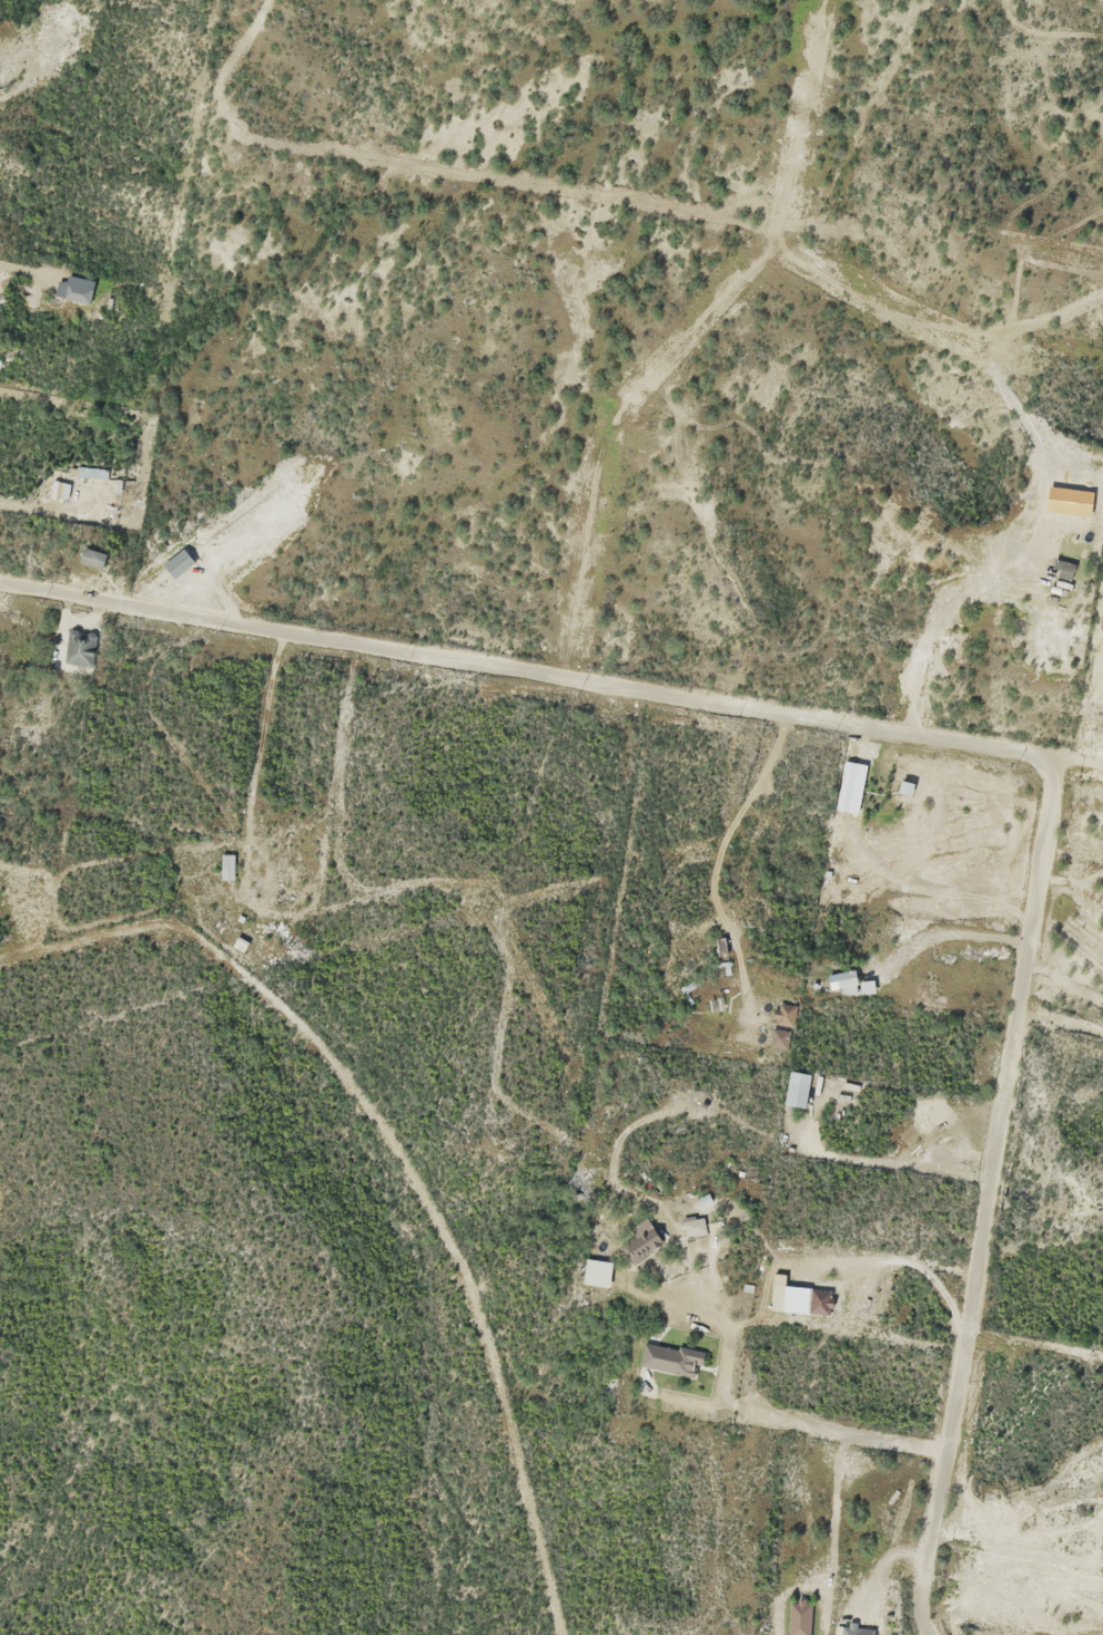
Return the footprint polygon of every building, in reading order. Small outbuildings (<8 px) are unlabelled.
[(92,280),(67,276),(62,298),(88,303),(92,280)] [(80,563),(102,567),(105,552),(83,548),(80,563)] [(92,665),(94,633),(67,631),(65,663),(92,665)] [(834,808),(855,812),(865,765),(844,761),(834,808)] [(220,880),(233,880),(233,854),(220,854),(220,880)] [(682,1218),(684,1238),(706,1235),(704,1216),(682,1218)] [(634,1236),(621,1244),(632,1263),(662,1244),(646,1218),(629,1228),(634,1236)]
